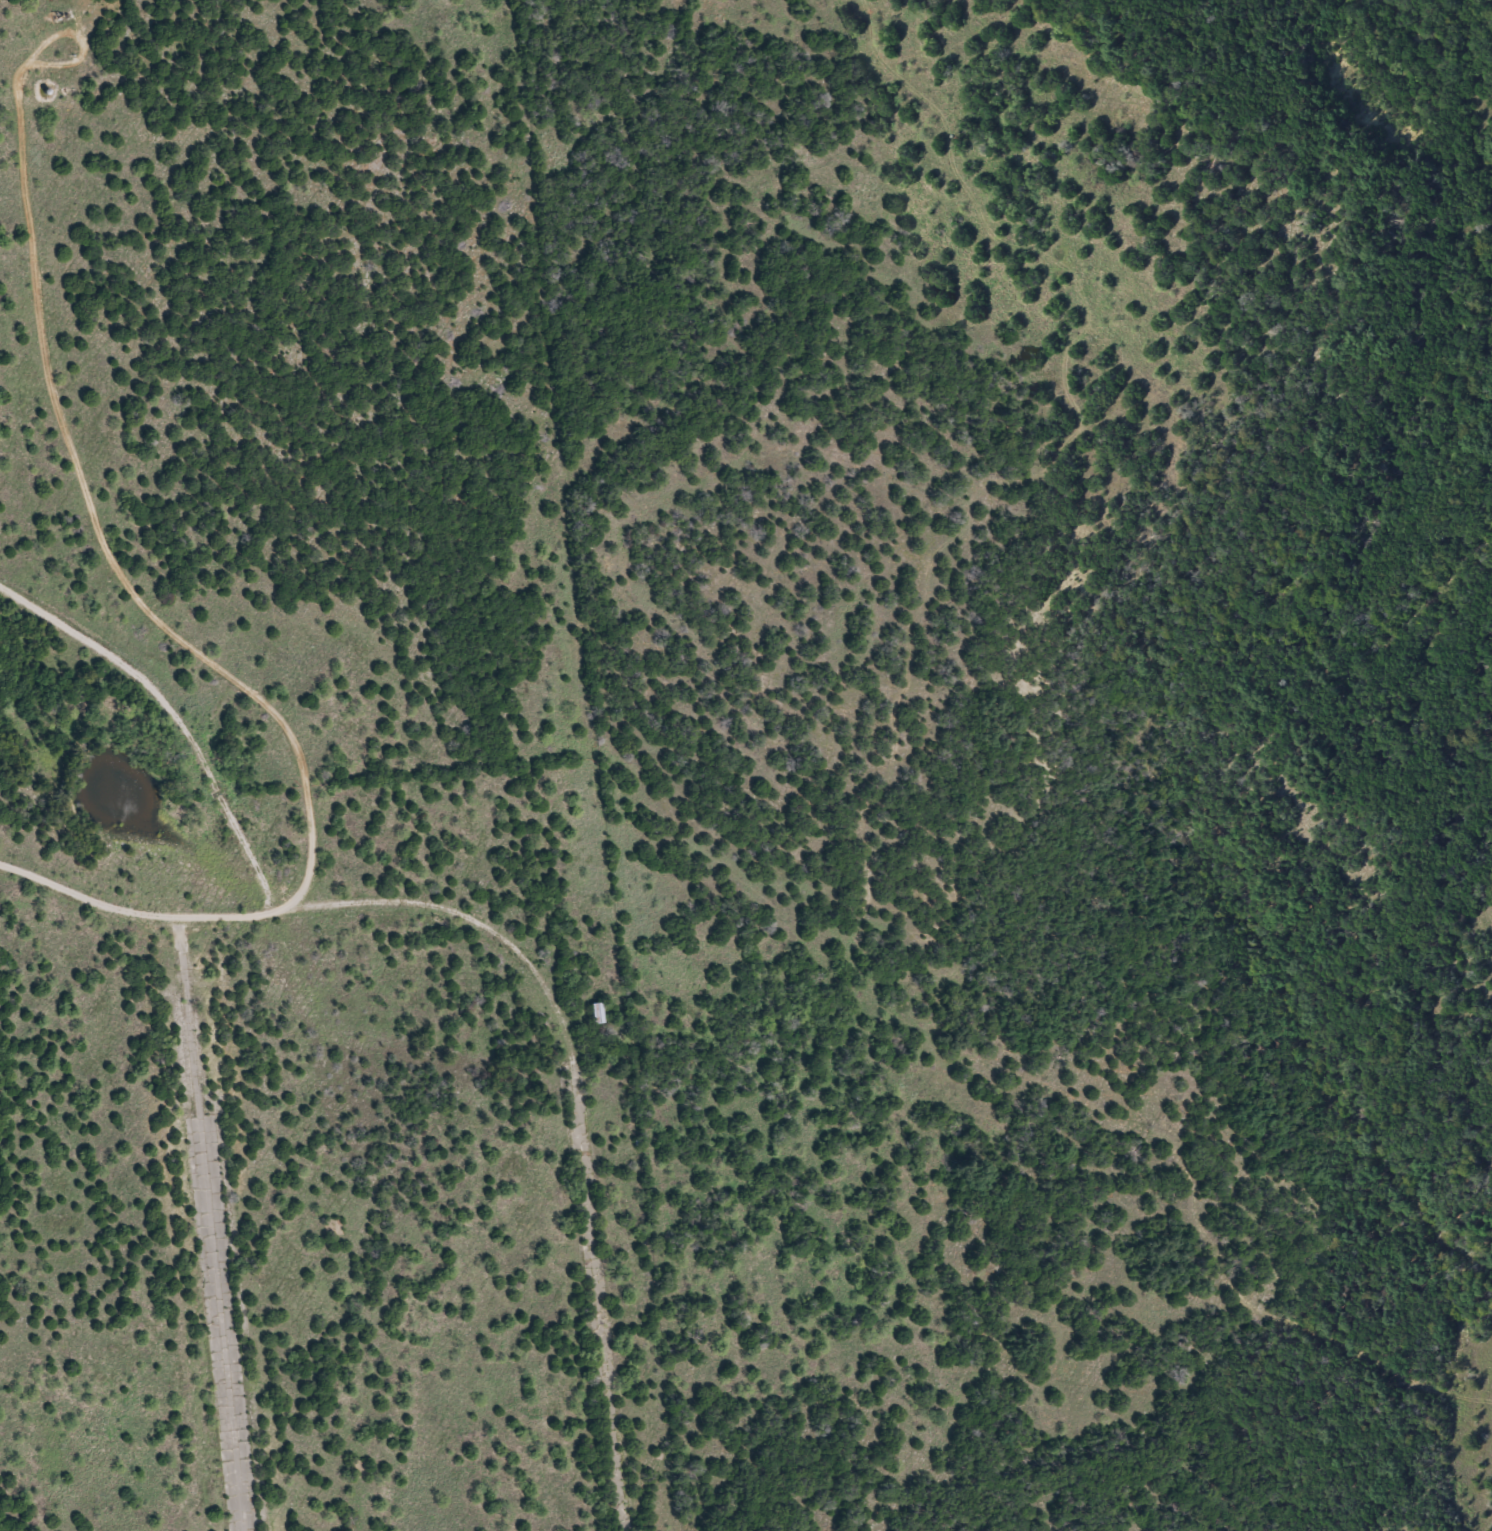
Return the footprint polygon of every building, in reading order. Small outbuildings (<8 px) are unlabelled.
[(592,1006),(601,1004),(605,1025),(595,1026),(592,1006)]
